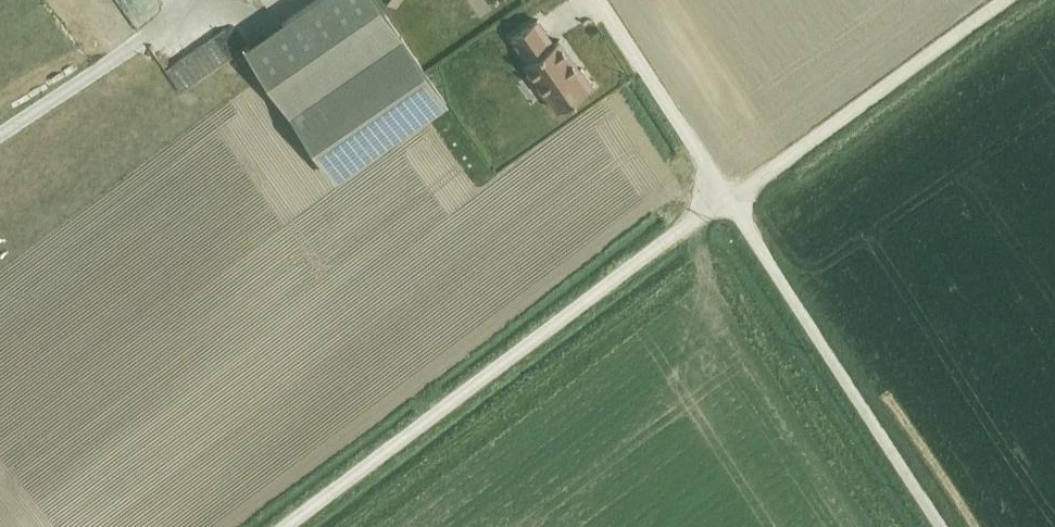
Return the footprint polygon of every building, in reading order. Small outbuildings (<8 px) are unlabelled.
[(336,180),(449,103),(379,0),(314,0),(245,48),(336,180)] [(538,20),(511,38),(527,62),(523,65),(545,96),(546,95),(557,111),(594,86),(582,68),(580,69),(560,40),(555,44),(538,20)] [(184,93),(242,49),(224,26),(167,70),(184,93)]
